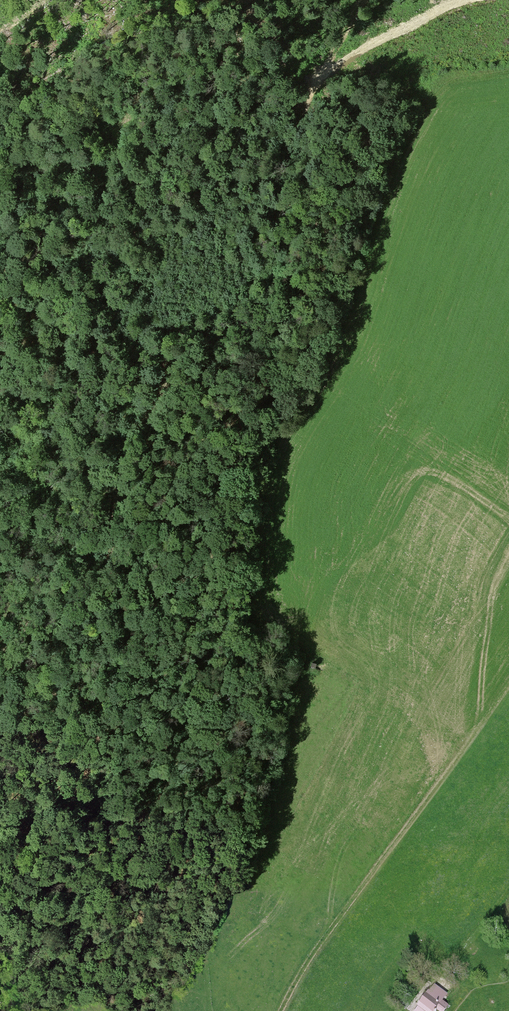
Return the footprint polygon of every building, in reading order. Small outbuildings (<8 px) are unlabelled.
[(439,1003),(444,997),(432,988),(428,995),(427,994),(418,1007),(419,1008),(417,1010),(434,1010),(435,1010),(437,1010),(444,1010),(446,1008),(439,1003)]
